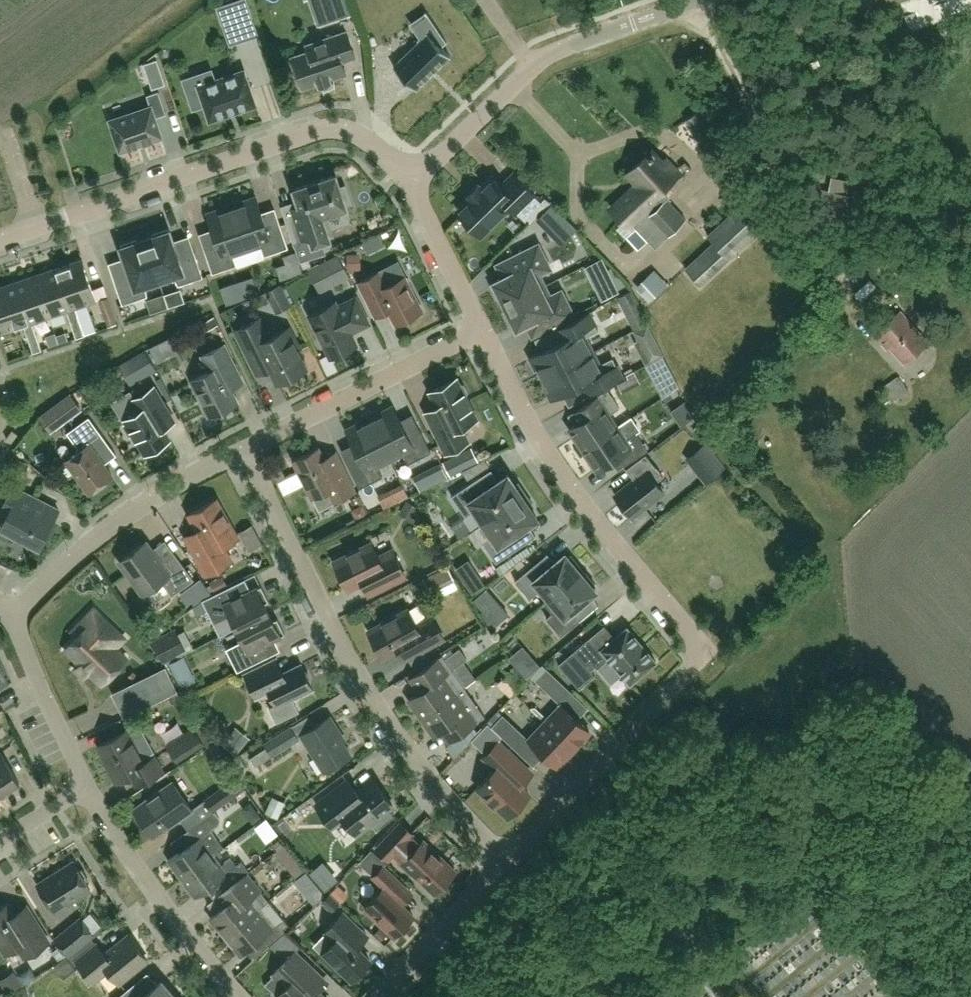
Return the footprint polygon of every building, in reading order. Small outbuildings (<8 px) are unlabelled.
[(254,25),(245,0),(240,0),(218,7),(223,22),(235,17),(239,30),(254,25)] [(333,18),(351,12),(347,0),(327,0),(333,18)] [(422,38),(393,66),(416,89),(450,56),(441,47),(447,42),(426,12),(425,13),(426,15),(413,24),(422,38)] [(308,44),(310,51),(292,57),(302,88),(319,83),(319,85),(330,81),(330,79),(346,74),(342,61),(355,57),(346,31),(308,44)] [(156,87),(165,84),(157,59),(143,64),(149,79),(152,78),(156,87)] [(255,105),(244,70),(187,90),(193,108),(204,104),(210,120),(255,105)] [(149,106),(150,107),(111,120),(111,119),(109,120),(110,121),(120,149),(119,149),(120,151),(121,150),(160,137),(162,137),(161,135),(155,118),(166,114),(158,91),(146,95),(150,106),(149,106)] [(633,215),(637,220),(665,195),(664,194),(667,192),(662,187),(679,172),(667,158),(663,162),(652,151),(629,171),(639,182),(612,207),(626,222),(633,215)] [(536,196),(524,184),(513,173),(500,186),(492,177),(480,188),(478,186),(466,197),(469,199),(457,211),(481,235),(510,207),(517,214),(536,196)] [(346,205),(351,203),(345,185),(340,187),(336,174),(293,189),(301,212),(286,217),(285,216),(284,216),(294,246),(299,261),(326,252),(322,242),(332,239),(324,216),(347,208),(346,205)] [(848,230),(855,195),(821,188),(815,222),(848,230)] [(543,194),(522,214),(531,222),(551,202),(543,194)] [(665,195),(637,220),(635,221),(658,245),(686,218),(665,195)] [(233,209),(246,247),(259,243),(264,256),(288,248),(280,225),(267,229),(256,197),(244,201),(245,205),(233,209)] [(535,219),(548,233),(564,217),(551,204),(535,219)] [(762,229),(741,206),(706,237),(713,245),(684,271),(699,286),(762,229)] [(232,252),(246,247),(233,209),(221,214),(219,210),(207,214),(218,246),(205,251),(212,273),(236,265),(232,252)] [(642,247),(651,238),(639,226),(630,236),(642,247)] [(153,236),(145,239),(159,280),(172,275),(178,286),(203,277),(194,252),(178,258),(168,229),(152,234),(153,236)] [(159,280),(145,239),(137,242),(136,239),(120,245),(130,274),(114,280),(122,304),(147,296),(145,284),(159,280)] [(500,296),(504,305),(545,285),(540,274),(551,269),(538,243),(496,264),(502,277),(493,281),(494,284),(490,285),(496,298),(500,296)] [(59,268),(72,307),(75,306),(95,299),(82,260),(59,268)] [(72,307),(59,268),(36,276),(49,315),(66,309),(71,324),(80,321),(75,306),(72,307)] [(655,269),(637,286),(650,301),(669,284),(655,269)] [(422,311),(405,276),(386,286),(379,272),(358,282),(375,317),(388,310),(395,324),(422,311)] [(49,315),(36,276),(13,284),(26,323),(23,324),(28,338),(37,335),(32,321),(49,315)] [(23,324),(26,323),(13,284),(0,288),(0,323),(3,331),(23,324)] [(545,285),(504,305),(509,314),(505,316),(511,328),(515,326),(516,329),(526,324),(532,336),(573,315),(561,290),(550,296),(545,285)] [(99,300),(108,327),(116,324),(107,297),(99,300)] [(335,302),(309,315),(330,357),(356,344),(350,331),(356,328),(356,329),(369,323),(356,297),(337,306),(335,302)] [(904,363),(928,342),(901,311),(877,332),(904,363)] [(539,367),(543,377),(592,351),(585,337),(598,330),(589,312),(555,330),(561,341),(530,357),(536,368),(539,367)] [(258,374),(270,368),(278,383),(305,369),(294,347),(298,345),(289,327),(269,338),(259,318),(236,330),(258,374)] [(80,321),(71,324),(76,338),(85,335),(80,321)] [(37,335),(28,338),(33,353),(42,350),(37,335)] [(169,338),(150,347),(157,361),(176,352),(169,338)] [(224,345),(202,356),(210,371),(191,380),(203,403),(202,406),(205,412),(208,413),(210,417),(237,404),(230,389),(243,382),(224,345)] [(131,384),(156,370),(145,350),(120,364),(131,384)] [(588,395),(622,377),(612,357),(599,364),(592,351),(543,377),(548,386),(546,387),(552,399),(582,384),(588,395)] [(893,401),(909,389),(899,376),(883,387),(893,401)] [(426,413),(435,431),(446,453),(468,442),(460,427),(476,419),(465,397),(467,392),(463,385),(458,383),(456,379),(430,392),(438,407),(426,413)] [(130,433),(133,434),(145,454),(169,440),(162,428),(174,421),(154,387),(133,400),(139,411),(125,420),(127,423),(126,427),(130,433)] [(582,449),(617,426),(609,414),(619,407),(607,389),(582,406),(588,415),(569,428),(582,449)] [(80,408),(71,395),(42,416),(51,429),(80,408)] [(688,401),(675,409),(683,421),(696,413),(688,401)] [(371,422),(389,457),(402,451),(408,463),(431,452),(420,430),(408,437),(392,406),(381,412),(383,416),(371,422)] [(112,476),(93,450),(106,441),(89,417),(67,433),(78,448),(77,453),(66,461),(89,493),(112,476)] [(376,464),(389,457),(371,422),(360,427),(358,424),(346,430),(361,460),(349,466),(360,488),(382,476),(376,464)] [(617,426),(582,449),(596,470),(616,457),(622,466),(647,450),(635,432),(625,438),(617,426)] [(687,458),(696,470),(707,483),(718,474),(722,471),(712,457),(703,445),(687,458)] [(318,448),(294,460),(313,497),(327,490),(333,502),(354,492),(343,469),(335,453),(324,459),(318,448)] [(477,449),(450,463),(457,476),(483,461),(477,449)] [(615,495),(632,517),(663,492),(656,482),(663,476),(645,454),(626,469),(634,480),(615,495)] [(449,463),(420,476),(426,490),(455,477),(449,463)] [(509,477),(508,474),(505,476),(506,476),(488,488),(480,476),(451,496),(465,517),(475,510),(483,523),(525,495),(518,483),(515,486),(509,477)] [(13,487),(0,512),(7,516),(1,528),(40,548),(59,510),(13,487)] [(525,495),(483,523),(492,535),(482,542),(496,563),(525,543),(517,531),(535,520),(537,519),(536,516),(535,516),(530,508),(533,506),(525,495)] [(198,530),(185,537),(207,576),(231,562),(223,546),(237,538),(216,500),(189,515),(198,530)] [(399,513),(412,521),(420,508),(407,500),(399,513)] [(120,561),(143,593),(161,581),(172,596),(193,580),(175,555),(162,565),(145,542),(120,561)] [(393,551),(379,558),(371,544),(334,562),(348,589),(362,582),(369,594),(405,576),(393,551)] [(565,554),(541,574),(533,565),(515,581),(530,598),(535,594),(543,603),(544,602),(544,603),(583,570),(571,555),(568,558),(565,554)] [(432,593),(455,581),(448,565),(424,577),(432,593)] [(583,570),(544,603),(552,613),(546,618),(561,636),(579,620),(572,611),(596,591),(593,588),(596,585),(583,570)] [(191,587),(200,601),(211,593),(201,579),(191,587)] [(445,599),(463,590),(459,582),(441,590),(445,599)] [(220,636),(237,628),(268,612),(264,604),(269,601),(261,586),(233,600),(227,588),(202,600),(220,636)] [(505,605),(490,614),(497,627),(513,618),(505,605)] [(407,659),(444,639),(432,617),(416,625),(408,610),(368,631),(382,657),(400,647),(407,659)] [(74,632),(79,636),(65,651),(80,665),(89,673),(101,685),(127,659),(115,647),(123,638),(94,611),(74,632)] [(268,612),(237,628),(243,641),(226,649),(237,672),(263,659),(257,648),(285,634),(277,618),(272,621),(268,612)] [(632,681),(654,663),(656,661),(654,659),(654,660),(628,629),(629,629),(627,627),(625,629),(616,637),(603,648),(592,636),(574,651),(558,664),(579,689),(595,676),(590,671),(596,666),(597,668),(609,658),(629,681),(628,681),(630,683),(632,682),(632,681)] [(165,660),(183,651),(184,652),(192,648),(183,630),(175,634),(173,631),(155,641),(165,660)] [(422,718),(464,688),(465,688),(452,669),(467,659),(459,649),(445,659),(442,655),(410,678),(419,692),(409,700),(422,718)] [(299,712),(292,699),(312,689),(309,682),(310,679),(307,673),(304,671),(300,665),(283,674),(276,660),(245,675),(256,697),(269,690),(276,705),(269,709),(276,723),(299,712)] [(178,690),(167,668),(147,678),(157,700),(178,690)] [(570,691),(547,669),(535,681),(559,703),(570,691)] [(504,687),(519,701),(533,685),(518,671),(504,687)] [(464,688),(422,718),(435,736),(442,731),(449,742),(485,717),(465,688),(464,688)] [(562,705),(545,723),(573,749),(590,732),(562,705)] [(515,749),(526,737),(503,715),(492,727),(515,749)] [(301,735),(324,772),(350,756),(338,736),(340,734),(330,717),(301,735)] [(573,749),(545,723),(529,740),(557,767),(573,749)] [(155,775),(162,770),(155,757),(144,763),(141,758),(152,752),(139,726),(128,732),(127,730),(99,746),(118,782),(130,775),(136,786),(155,775)] [(237,756),(251,739),(235,726),(222,744),(237,756)] [(255,766),(299,739),(291,727),(264,744),(267,749),(251,759),(255,766)] [(204,744),(196,732),(169,749),(177,761),(204,744)] [(486,796),(484,799),(494,808),(496,806),(509,817),(530,795),(521,787),(533,774),(498,741),(483,757),(495,769),(478,788),(486,796)] [(0,795),(19,783),(1,753),(0,753),(0,794),(0,795)] [(245,789),(237,777),(205,800),(213,811),(245,789)] [(357,793),(348,781),(316,805),(332,826),(343,817),(356,834),(393,806),(373,781),(357,793)] [(153,836),(191,809),(173,783),(134,810),(153,836)] [(272,796),(265,813),(279,819),(286,802),(272,796)] [(181,878),(213,855),(223,848),(210,830),(218,824),(211,814),(188,831),(196,841),(168,861),(181,878)] [(413,873),(435,894),(455,872),(423,841),(416,849),(407,841),(413,835),(401,823),(376,849),(388,860),(394,854),(403,862),(400,865),(411,875),(413,873)] [(221,865),(213,855),(181,878),(194,897),(224,874),(232,885),(246,874),(248,872),(241,862),(236,866),(230,858),(221,865)] [(54,912),(90,890),(86,883),(88,878),(83,870),(77,869),(73,863),(37,885),(54,912)] [(400,904),(411,893),(383,867),(373,877),(385,888),(384,889),(383,888),(364,909),(394,937),(413,916),(400,904)] [(268,901),(246,874),(232,885),(225,891),(232,900),(210,918),(225,936),(257,910),(268,901)] [(321,901),(331,911),(340,903),(330,893),(321,901)] [(268,901),(257,910),(225,936),(241,955),(247,950),(260,938),(268,947),(290,927),(276,911),(268,901)] [(48,942),(26,907),(14,914),(8,904),(0,908),(0,944),(6,953),(18,946),(25,957),(48,942)] [(367,936),(342,913),(326,931),(335,940),(323,953),(352,981),(359,974),(361,976),(368,969),(368,964),(370,961),(356,948),(367,936)] [(68,955),(93,935),(80,919),(55,939),(68,955)] [(112,946),(123,936),(116,928),(104,937),(112,946)] [(108,969),(119,983),(147,960),(127,936),(105,955),(96,944),(76,960),(93,981),(108,969)] [(55,948),(33,961),(39,972),(62,959),(55,948)] [(327,981),(295,951),(273,974),(286,987),(277,996),(278,996),(323,996),(317,992),(327,981)] [(14,971),(0,980),(0,982),(6,991),(20,983),(14,971)] [(176,996),(161,979),(141,996),(132,985),(118,996),(175,996),(176,996)]
